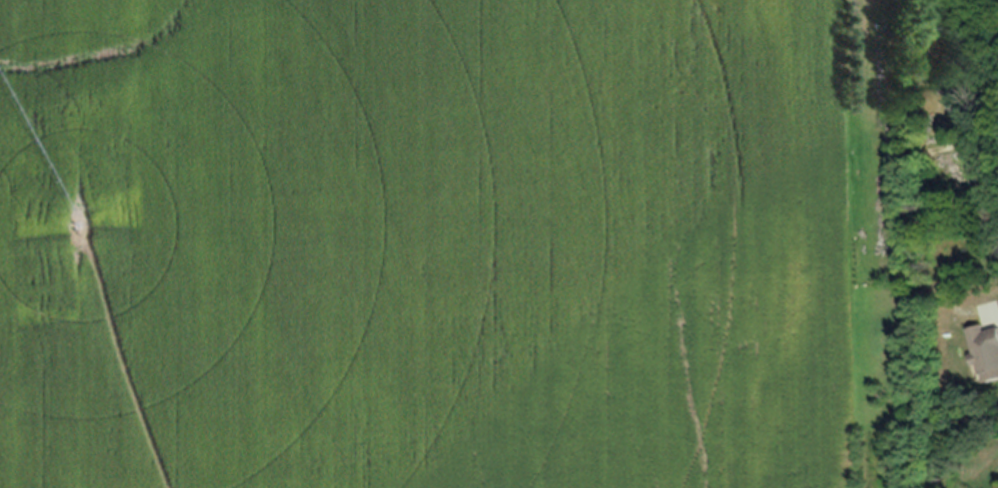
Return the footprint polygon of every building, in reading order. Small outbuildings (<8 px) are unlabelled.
[(981,383),(997,379),(997,327),(986,329),(985,324),(969,327),(981,383)]
